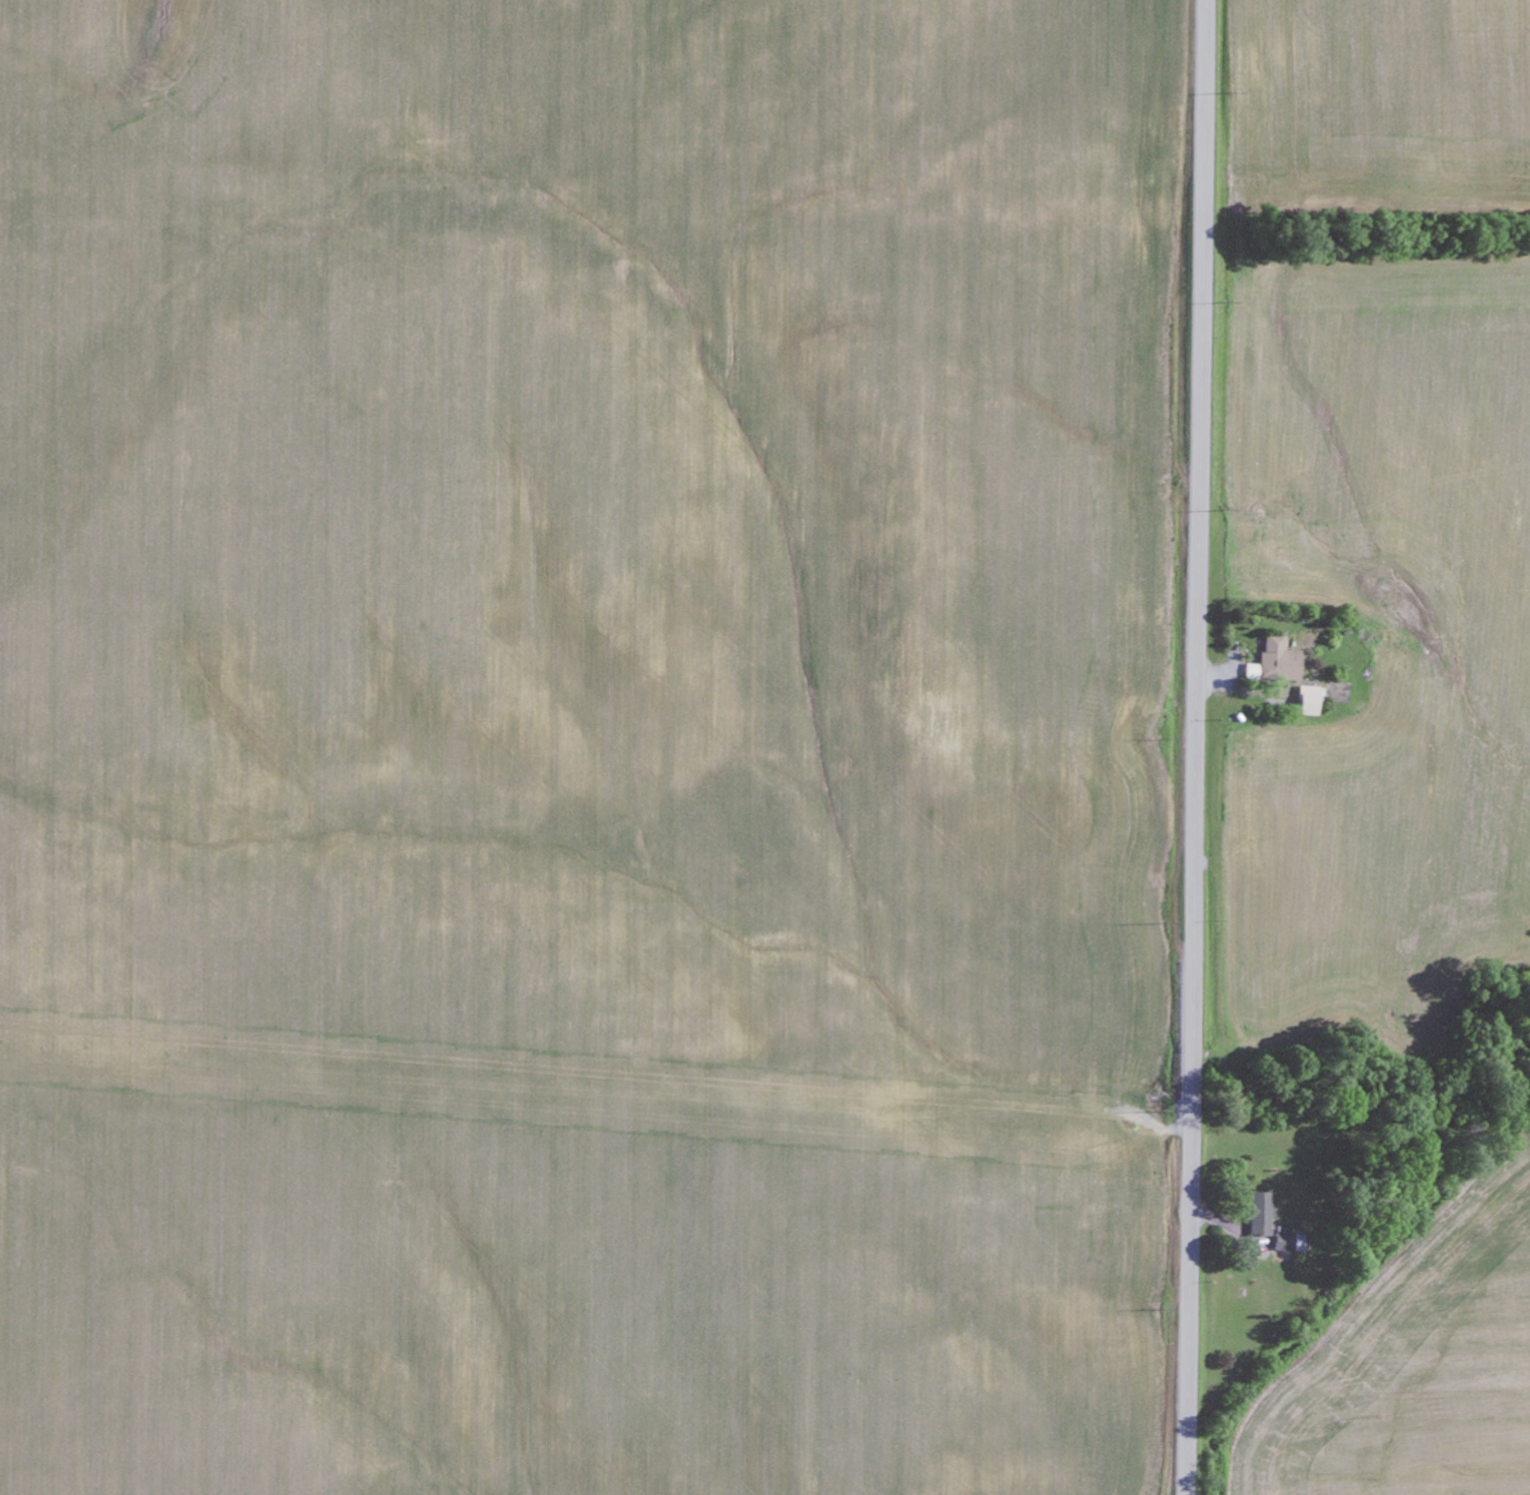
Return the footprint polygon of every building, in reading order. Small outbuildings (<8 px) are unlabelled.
[(1303,681),(1304,651),(1285,650),(1286,636),(1264,635),(1263,666),(1247,665),(1246,679),(1303,681)] [(1322,687),(1300,687),(1300,715),(1322,715),(1322,687)] [(1270,1237),(1269,1193),(1242,1194),(1242,1237),(1270,1237)]
